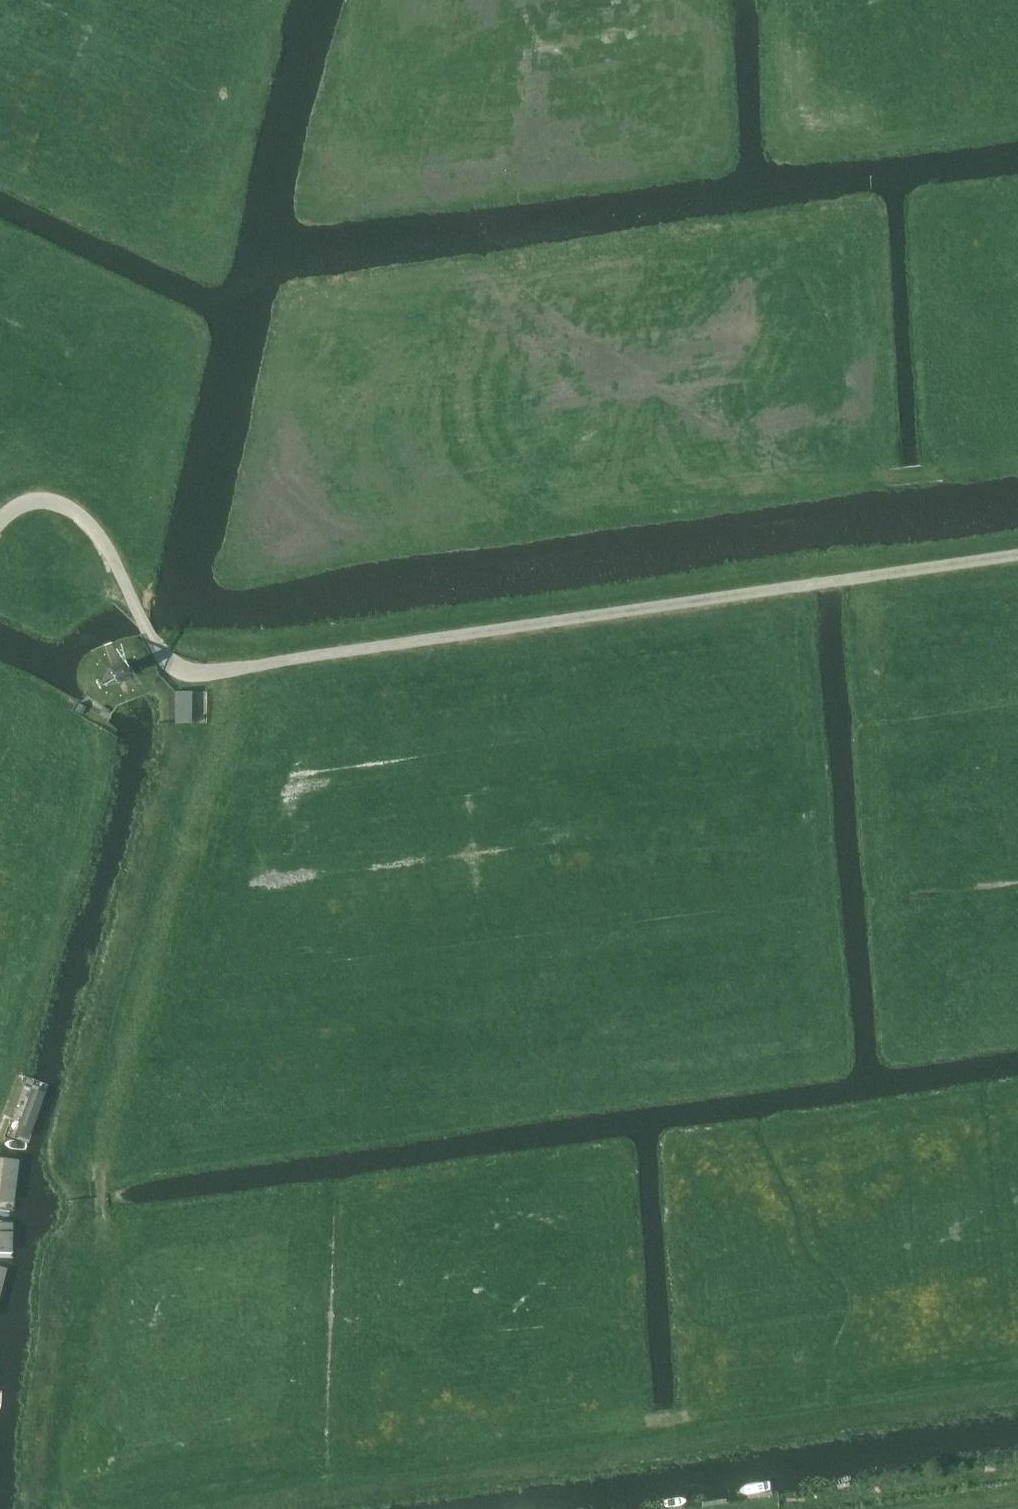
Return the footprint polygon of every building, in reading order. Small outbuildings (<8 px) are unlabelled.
[(126,659),(105,666),(112,686),(133,678),(126,659)] [(175,691),(175,723),(207,723),(208,692),(175,691)] [(10,1134),(27,1140),(47,1085),(30,1079),(10,1134)] [(13,1202),(19,1160),(2,1158),(0,1172),(0,1200),(13,1202)] [(12,1259),(11,1219),(0,1220),(0,1260),(12,1259)]
